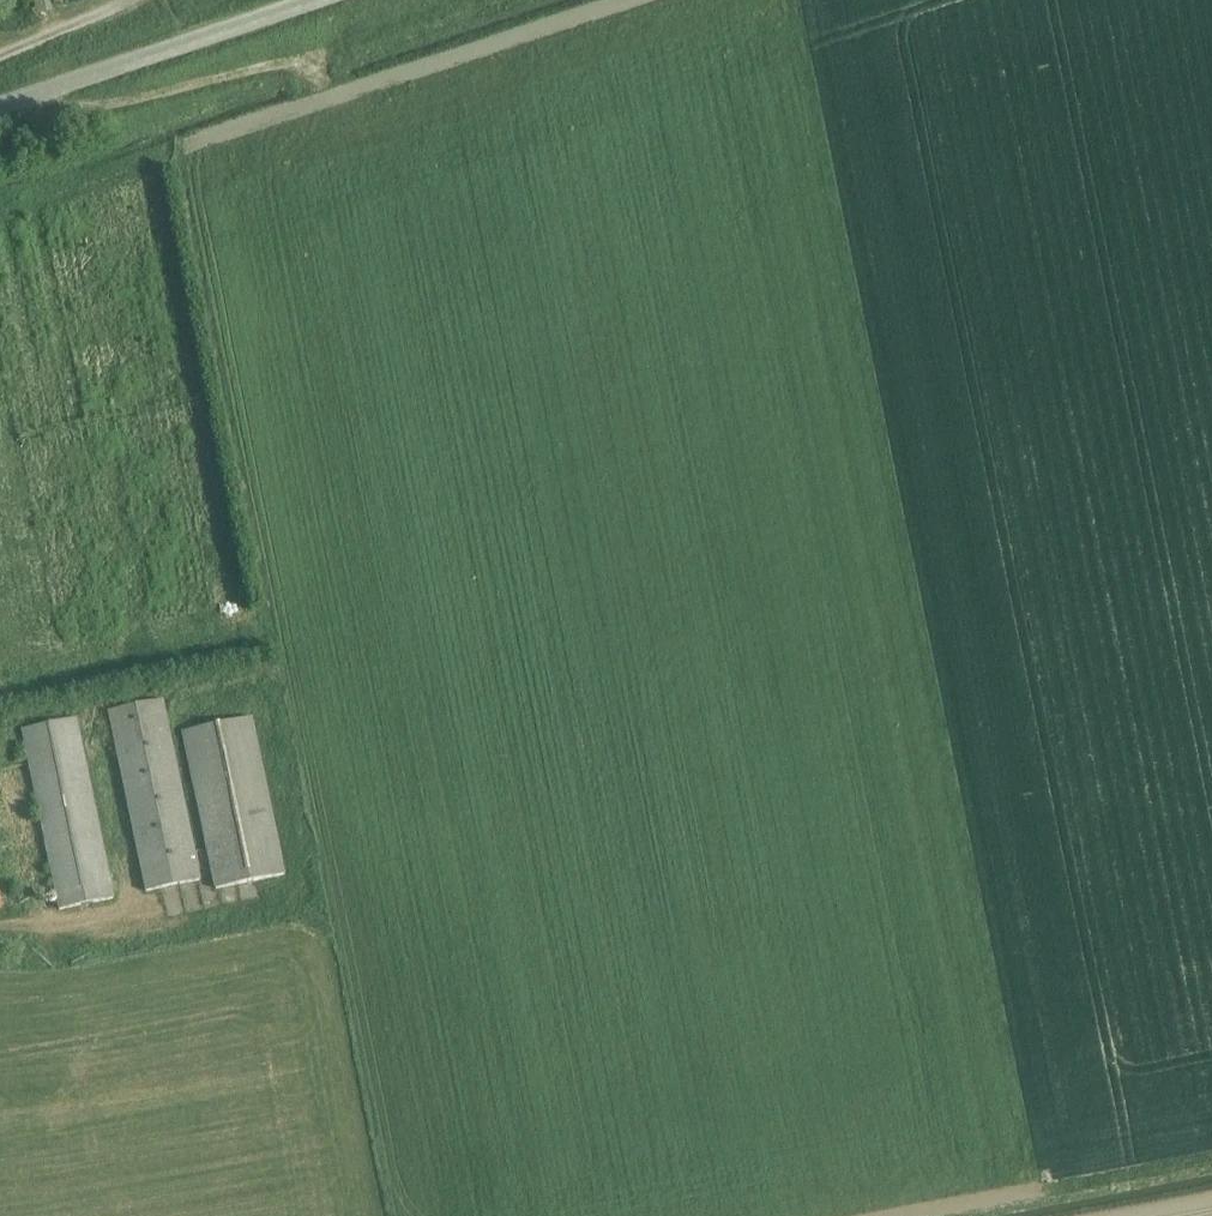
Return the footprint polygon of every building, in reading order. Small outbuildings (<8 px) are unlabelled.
[(109,712),(147,892),(199,881),(162,701),(109,712)] [(183,732),(216,889),(284,874),(252,718),(183,732)] [(23,730),(60,910),(114,898),(76,719),(23,730)]
